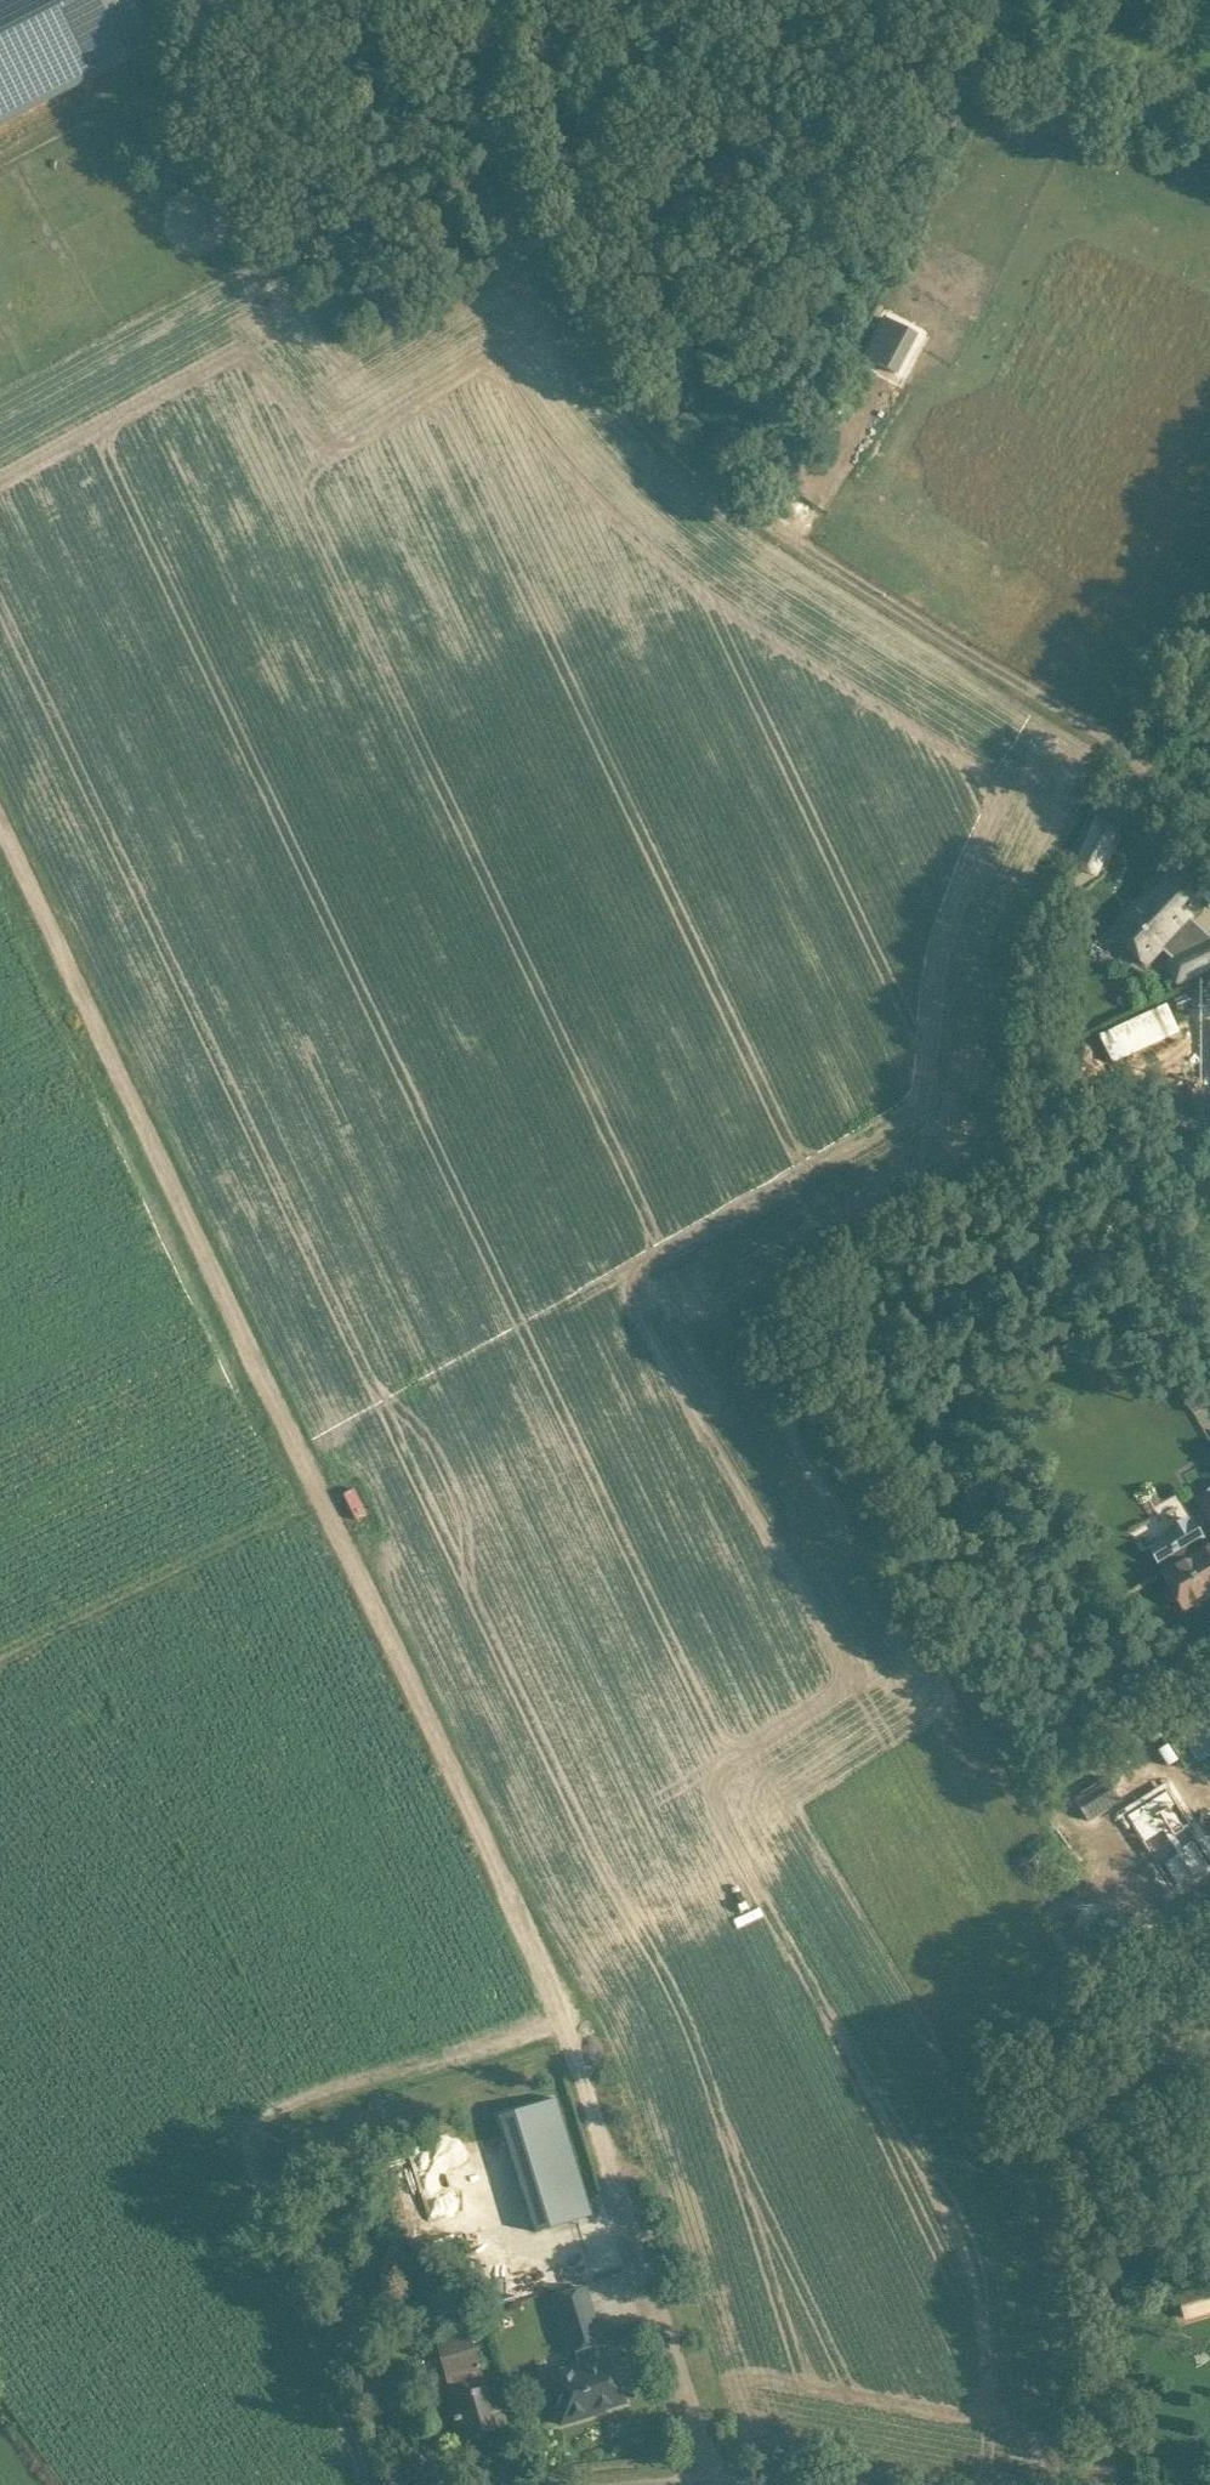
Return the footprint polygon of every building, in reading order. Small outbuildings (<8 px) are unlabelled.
[(154,46),(130,0),(0,0),(0,125),(154,46)] [(882,316),(862,355),(879,364),(900,325),(882,316)] [(1094,816),(1072,864),(1094,874),(1104,852),(1108,854),(1112,845),(1108,844),(1116,826),(1094,816)] [(1148,892),(1110,932),(1145,965),(1203,904),(1166,869),(1146,890),(1148,892)] [(1167,962),(1177,984),(1209,969),(1209,942),(1167,962)] [(1197,1498),(1209,1519),(1209,1490),(1197,1498)] [(1205,1546),(1201,1539),(1204,1537),(1193,1520),(1187,1524),(1184,1518),(1168,1528),(1171,1533),(1147,1548),(1158,1565),(1160,1563),(1165,1570),(1161,1573),(1166,1582),(1163,1587),(1163,1593),(1166,1599),(1172,1602),(1178,1601),(1183,1610),(1209,1594),(1209,1543),(1205,1546)] [(1106,1778),(1073,1798),(1088,1822),(1121,1801),(1106,1778)] [(1128,1815),(1173,1890),(1209,1868),(1209,1857),(1191,1825),(1192,1824),(1171,1789),(1128,1815)] [(500,2116),(536,2233),(592,2215),(556,2098),(500,2116)] [(1194,2168),(1199,2179),(1209,2174),(1209,2162),(1194,2168)] [(1208,2312),(1209,2312),(1209,2286),(1177,2297),(1185,2320),(1208,2312)] [(578,2365),(545,2375),(560,2424),(594,2414),(593,2411),(624,2402),(610,2357),(599,2361),(593,2342),(600,2340),(594,2321),(566,2329),(572,2349),(573,2348),(578,2365)] [(495,2385),(488,2388),(471,2331),(437,2342),(447,2377),(451,2376),(458,2397),(448,2399),(454,2417),(444,2420),(451,2442),(507,2425),(500,2402),(495,2385)]
